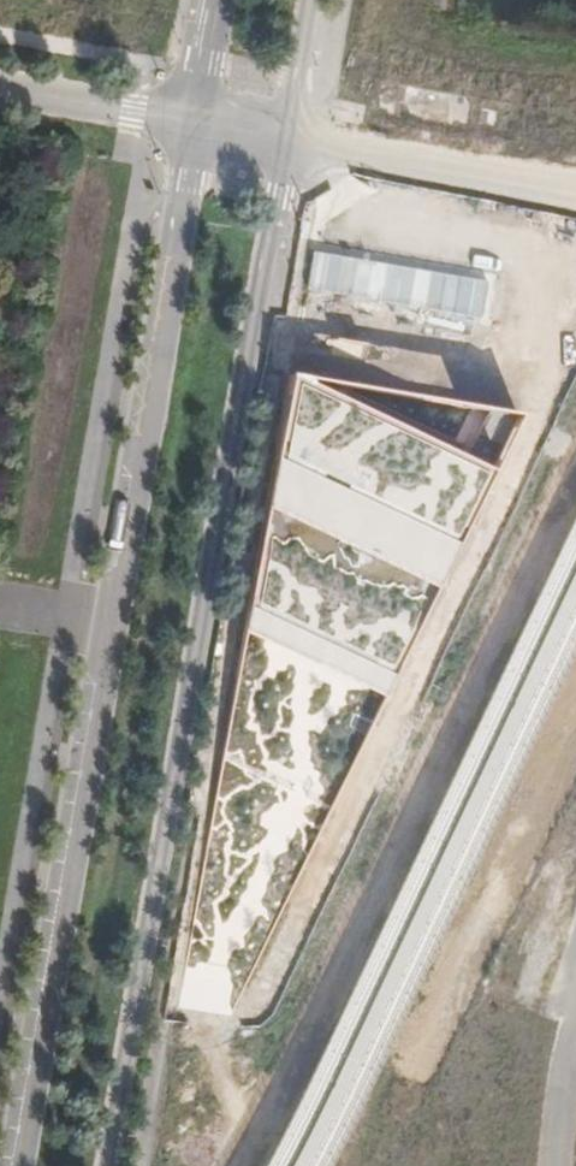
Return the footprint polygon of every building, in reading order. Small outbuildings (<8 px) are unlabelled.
[(329,809),(233,1009),(229,1016),(231,1017),(525,416),(296,372),(178,1007),(180,1008),(188,969),(189,966),(227,759),(251,634),(265,641),(368,690),(384,697),(329,809)]
